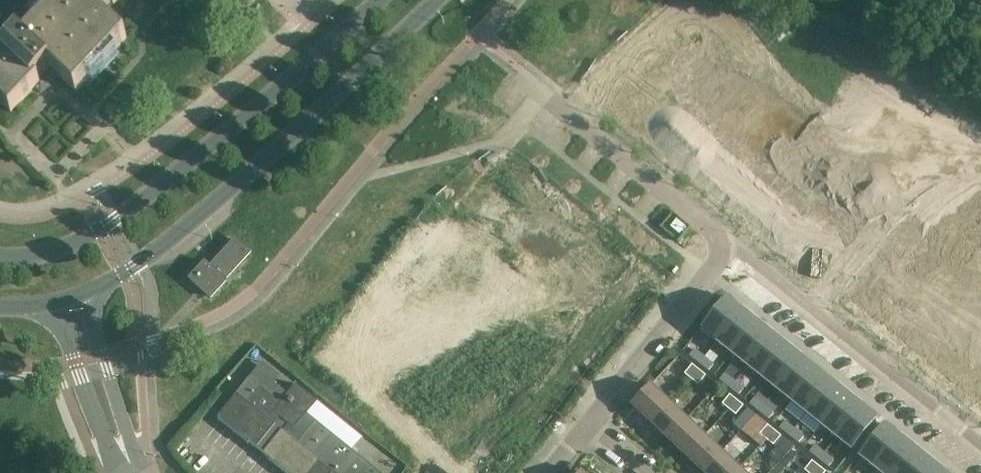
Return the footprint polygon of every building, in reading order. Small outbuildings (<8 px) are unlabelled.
[(11,113),(36,87),(42,93),(58,76),(76,92),(126,39),(100,15),(113,1),(114,3),(117,0),(62,0),(24,41),(19,36),(2,55),(0,53),(0,103),(11,113)] [(677,221),(670,228),(679,235),(686,228),(677,221)] [(205,262),(189,279),(211,299),(226,281),(225,281),(251,253),(238,241),(213,269),(205,262)] [(726,298),(700,330),(716,343),(741,311),(726,298)] [(741,311),(716,343),(731,355),(757,323),(741,311)] [(757,323),(731,355),(746,367),(772,335),(757,323)] [(772,335),(746,367),(761,379),(787,347),(772,335)] [(787,347),(761,379),(776,391),(802,359),(787,347)] [(695,350),(690,357),(699,364),(704,358),(695,350)] [(704,358),(699,364),(708,372),(713,365),(704,358)] [(802,359),(776,391),(791,403),(817,371),(802,359)] [(692,366),(684,375),(691,381),(699,371),(692,366)] [(731,367),(725,374),(732,380),(738,372),(731,367)] [(217,419),(256,450),(262,442),(268,447),(262,454),(286,472),(379,472),(338,440),(315,421),(298,443),(283,431),(288,425),(294,430),(316,403),(317,402),(296,385),(294,387),(288,395),(274,384),(256,370),(249,379),(217,419)] [(699,371),(691,381),(698,386),(705,377),(699,371)] [(817,371),(791,403),(806,414),(832,383),(817,371)] [(725,374),(720,381),(729,388),(734,382),(732,380),(725,374)] [(734,382),(729,388),(738,396),(743,389),(734,382)] [(832,383),(806,414),(821,426),(847,395),(832,383)] [(650,387),(631,407),(650,424),(669,404),(650,387)] [(847,395),(821,426),(836,438),(862,407),(847,395)] [(730,396),(722,405),(729,411),(736,401),(730,396)] [(755,398),(750,405),(759,412),(764,406),(755,398)] [(736,401),(729,411),(736,416),(743,407),(736,401)] [(669,404),(650,424),(667,440),(686,420),(669,404)] [(764,406),(759,412),(768,420),(773,413),(764,406)] [(862,407),(836,438),(852,451),(878,419),(862,407)] [(686,420),(667,440),(685,457),(704,436),(686,420)] [(785,422),(780,429),(789,436),(794,430),(785,422)] [(884,424),(859,456),(874,469),(900,437),(884,424)] [(767,426),(760,436),(766,441),(767,441),(774,432),(767,426)] [(794,430),(789,436),(798,444),(803,437),(794,430)] [(767,441),(766,441),(773,447),(774,446),(780,438),(781,437),(774,432),(767,441)] [(685,457),(702,472),(721,453),(704,436),(685,457)] [(874,469),(879,472),(896,472),(915,449),(900,437),(874,469)] [(780,438),(774,446),(776,448),(786,457),(786,456),(793,448),(780,438)] [(815,446),(810,453),(819,460),(824,454),(815,446)] [(776,448),(768,457),(777,466),(786,457),(776,448)] [(896,472),(921,472),(930,461),(915,449),(896,472)] [(702,472),(735,472),(739,469),(721,453),(702,472)] [(824,454),(819,460),(828,468),(833,461),(824,454)] [(921,472),(945,472),(930,461),(921,472)] [(804,472),(806,472),(814,472),(819,468),(818,467),(812,462),(804,472)]
